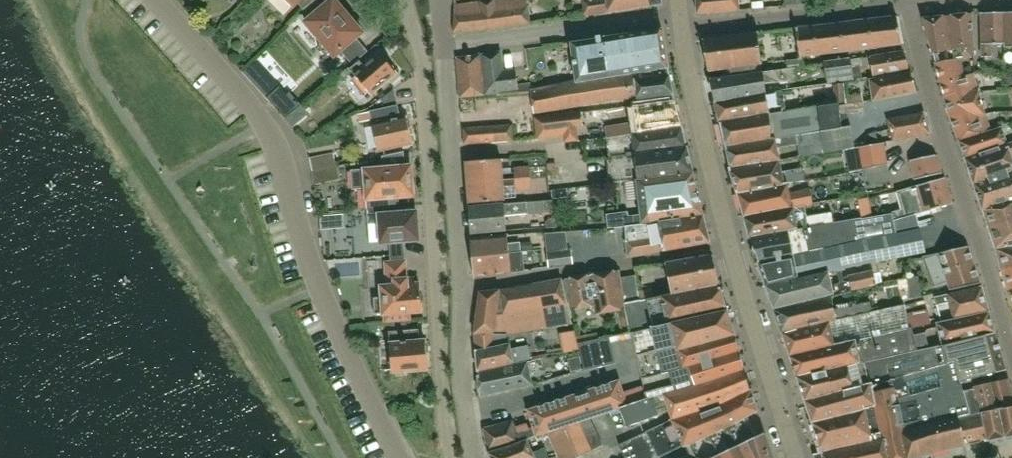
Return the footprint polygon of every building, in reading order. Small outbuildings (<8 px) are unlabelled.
[(293,7),(297,2),(303,8),(304,9),(312,0),(285,0),(293,7)] [(304,9),(311,17),(306,22),(334,56),(362,32),(335,0),(331,0),(329,2),(328,0),(312,0),(304,9)] [(454,31),(531,22),(527,0),(491,0),(454,4),(454,31)] [(661,0),(583,0),(585,16),(661,3),(661,0)] [(697,13),(739,10),(738,0),(696,0),(697,13)] [(992,44),(1004,43),(1003,12),(981,12),(982,57),(992,56),(992,44)] [(1003,12),(1004,43),(1004,47),(1011,47),(1011,12),(1003,12)] [(954,59),(960,58),(974,55),(972,13),(947,16),(954,59)] [(847,22),(850,49),(901,44),(897,16),(847,22)] [(936,62),(954,59),(947,16),(923,18),(933,53),(936,62)] [(850,49),(847,22),(798,28),(802,55),(850,49)] [(615,33),(615,35),(607,36),(607,34),(604,35),(604,38),(603,38),(609,78),(632,74),(632,73),(668,67),(662,28),(661,28),(661,26),(658,27),(659,29),(655,29),(651,30),(651,28),(648,28),(648,30),(640,32),(640,29),(637,30),(637,32),(629,33),(629,31),(626,31),(626,34),(618,35),(618,33),(615,33)] [(756,73),(754,64),(760,64),(757,32),(704,38),(709,70),(731,67),(732,76),(756,73)] [(576,82),(575,82),(576,83),(585,82),(609,78),(603,38),(571,43),(576,82)] [(485,94),(485,95),(518,91),(519,94),(530,93),(529,82),(517,83),(515,69),(503,71),(500,51),(482,54),(488,93),(485,94)] [(870,57),(873,76),(909,69),(904,51),(870,57)] [(360,60),(350,68),(349,69),(353,72),(371,94),(396,73),(394,70),(394,67),(390,63),(387,62),(380,53),(365,66),(360,60)] [(457,57),(460,97),(484,95),(481,54),(457,57)] [(855,79),(851,59),(851,57),(824,61),(828,83),(855,79)] [(787,68),(797,67),(804,66),(802,58),(786,60),(787,68)] [(963,67),(960,58),(954,59),(936,62),(935,62),(945,98),(979,91),(988,89),(986,81),(977,83),(974,73),(972,73),(965,75),(963,67)] [(970,65),(963,67),(965,75),(972,73),(970,65)] [(342,81),(353,72),(349,69),(350,68),(349,67),(338,76),(342,81)] [(787,68),(756,73),(732,76),(710,79),(715,100),(767,92),(765,84),(777,83),(798,79),(797,67),(787,68)] [(637,97),(638,105),(675,99),(669,69),(632,75),(632,74),(609,78),(585,82),(587,105),(597,104),(616,101),(620,101),(637,97)] [(910,71),(869,80),(873,100),(872,100),(872,101),(916,92),(910,71)] [(531,89),(534,113),(587,105),(585,82),(576,83),(575,82),(531,89)] [(720,123),(787,111),(785,99),(782,89),(767,92),(715,100),(720,123)] [(951,119),(986,114),(979,91),(945,98),(950,117),(951,119)] [(276,105),(286,116),(300,104),(289,93),(276,105)] [(847,104),(863,102),(862,93),(846,95),(847,104)] [(638,105),(633,105),(636,122),(637,133),(647,131),(682,128),(682,126),(675,101),(675,99),(638,105)] [(863,102),(847,104),(839,105),(839,103),(818,106),(822,131),(822,132),(843,128),(843,127),(842,126),(840,114),(863,112),(863,102)] [(302,105),(285,118),(293,127),(309,114),(302,105)] [(412,144),(406,117),(399,118),(397,106),(359,115),(361,121),(371,119),(378,151),(412,144)] [(818,106),(787,111),(720,123),(726,147),(771,138),(821,131),(822,131),(818,106)] [(581,111),(561,114),(565,142),(579,140),(577,127),(583,127),(581,111)] [(924,112),(888,119),(893,140),(931,133),(924,112)] [(960,141),(992,130),(986,114),(951,119),(960,141)] [(549,115),(535,117),(538,137),(551,135),(549,115)] [(606,127),(605,127),(607,138),(616,137),(634,133),(637,133),(636,122),(633,123),(606,127)] [(512,124),(488,126),(489,142),(513,141),(512,125),(512,124)] [(851,125),(843,127),(843,128),(822,132),(822,131),(821,131),(824,153),(856,148),(851,125)] [(992,130),(960,141),(966,158),(1009,145),(1008,142),(1008,143),(1006,136),(1002,126),(992,130)] [(634,133),(616,137),(616,138),(617,143),(626,142),(628,156),(635,155),(687,148),(682,128),(647,131),(637,133),(634,133)] [(798,144),(799,151),(800,157),(824,153),(821,131),(798,135),(799,144),(798,144)] [(870,145),(879,143),(877,132),(868,135),(870,145)] [(778,147),(798,144),(799,144),(798,135),(776,138),(771,138),(726,147),(730,166),(730,167),(730,169),(781,160),(778,147)] [(887,165),(883,143),(859,147),(863,169),(887,165)] [(1011,155),(1011,144),(1009,145),(966,158),(974,183),(1011,172),(1011,156),(1011,155)] [(628,156),(607,158),(610,182),(636,180),(693,173),(687,148),(635,155),(628,156)] [(367,209),(390,207),(397,206),(396,197),(413,195),(411,166),(405,166),(403,151),(382,156),(383,164),(396,163),(396,167),(352,171),(353,189),(365,187),(367,209)] [(313,171),(336,166),(333,152),(310,157),(313,171)] [(935,155),(910,160),(915,180),(943,174),(935,155)] [(467,182),(531,177),(530,166),(514,167),(515,173),(502,173),(501,159),(466,161),(467,182)] [(803,168),(782,171),(780,160),(781,160),(730,169),(737,191),(785,183),(788,183),(805,181),(803,168)] [(544,167),(548,190),(562,187),(557,165),(544,167)] [(866,186),(891,181),(887,165),(884,166),(863,170),(866,186)] [(340,179),(337,166),(336,166),(313,171),(312,171),(315,185),(340,179)] [(974,183),(983,209),(1011,200),(1011,172),(974,183)] [(623,212),(606,214),(607,228),(616,227),(625,226),(658,222),(704,216),(700,201),(693,173),(636,180),(640,215),(629,216),(628,212),(623,212)] [(531,177),(467,182),(469,203),(504,200),(503,185),(516,184),(516,189),(532,188),(531,177)] [(896,191),(904,218),(952,204),(944,177),(896,191)] [(790,192),(788,183),(785,183),(737,191),(744,216),(793,206),(794,208),(795,207),(807,205),(812,204),(813,205),(810,188),(790,192)] [(559,189),(552,190),(553,198),(560,197),(559,189)] [(505,215),(529,213),(534,213),(555,212),(554,199),(532,201),(533,201),(528,202),(469,207),(472,233),(506,230),(505,215)] [(983,209),(988,226),(1011,219),(1011,200),(983,209)] [(798,229),(811,226),(834,222),(832,212),(809,215),(807,205),(795,207),(794,208),(793,206),(744,216),(750,237),(798,229)] [(390,207),(367,209),(369,223),(379,222),(381,243),(419,240),(416,211),(390,213),(390,207)] [(750,237),(758,261),(760,267),(767,286),(799,278),(829,272),(865,264),(925,250),(920,225),(896,231),(893,212),(861,218),(811,226),(798,229),(750,237)] [(343,228),(345,228),(344,226),(343,214),(320,216),(321,229),(343,228)] [(658,222),(625,226),(627,240),(626,240),(628,257),(710,242),(710,240),(704,216),(658,222)] [(988,226),(996,250),(1011,246),(1011,219),(988,226)] [(473,255),(521,251),(533,250),(532,241),(520,242),(508,243),(507,234),(471,238),(473,255)] [(951,290),(981,283),(967,246),(938,254),(922,258),(932,286),(949,282),(951,290)] [(996,250),(1002,270),(1011,267),(1011,246),(996,250)] [(521,252),(521,251),(473,255),(475,277),(525,272),(522,252),(521,252)] [(563,251),(547,253),(548,266),(565,264),(563,251)] [(671,293),(718,283),(712,255),(665,263),(671,293)] [(382,313),(382,314),(387,314),(388,323),(414,320),(413,312),(421,311),(419,283),(414,283),(414,278),(406,278),(405,260),(385,262),(386,285),(380,286),(381,298),(374,298),(375,314),(382,313)] [(332,285),(376,284),(375,262),(331,263),(332,285)] [(1002,270),(1009,293),(1011,292),(1011,267),(1002,270)] [(873,269),(848,275),(844,276),(846,281),(832,284),(829,272),(799,278),(767,286),(774,308),(834,293),(835,295),(852,290),(877,285),(873,269)] [(620,278),(619,271),(566,279),(572,309),(594,305),(595,314),(626,308),(625,303),(620,278)] [(641,300),(639,290),(636,276),(620,278),(625,303),(626,308),(631,332),(637,330),(650,386),(642,388),(646,399),(653,396),(653,397),(663,394),(674,390),(745,368),(727,311),(718,283),(671,293),(661,296),(660,296),(654,297),(641,300)] [(538,282),(546,327),(570,322),(561,278),(538,282)] [(528,330),(546,327),(538,282),(519,286),(528,330)] [(508,334),(528,330),(519,286),(500,289),(494,331),(494,333),(507,334),(508,334)] [(989,312),(982,287),(949,294),(954,320),(989,312)] [(480,292),(475,333),(494,331),(500,289),(480,292)] [(947,306),(944,295),(935,297),(938,308),(947,306)] [(834,308),(831,296),(775,310),(783,331),(837,319),(837,320),(873,311),(871,301),(857,304),(856,301),(837,305),(838,308),(834,308)] [(902,329),(909,327),(905,304),(873,311),(837,320),(837,319),(783,331),(790,354),(860,338),(902,329)] [(989,312),(937,324),(937,326),(942,345),(969,338),(995,331),(991,319),(989,312)] [(392,372),(396,372),(428,369),(425,341),(420,341),(419,329),(407,330),(406,321),(388,323),(392,372)] [(353,326),(359,337),(381,336),(380,324),(353,326)] [(914,326),(909,327),(902,329),(860,338),(790,354),(791,356),(798,377),(866,362),(895,356),(919,350),(931,348),(929,340),(917,342),(914,326)] [(529,345),(511,349),(507,334),(494,333),(494,331),(475,333),(478,371),(514,363),(514,362),(532,358),(529,345)] [(1007,370),(1001,350),(996,332),(995,331),(947,344),(943,345),(931,348),(919,350),(895,356),(866,362),(798,377),(805,400),(872,383),(889,379),(948,363),(956,361),(961,382),(1007,370)] [(598,339),(578,343),(585,370),(604,366),(598,339)] [(961,382),(956,361),(948,363),(889,379),(872,383),(805,400),(823,453),(815,455),(815,457),(907,457),(901,432),(970,413),(977,411),(982,410),(975,388),(964,391),(961,382)] [(478,372),(480,396),(533,384),(528,362),(478,372)] [(672,420),(683,416),(752,389),(745,368),(674,390),(663,394),(672,420)] [(1011,435),(1011,391),(1008,379),(974,386),(975,388),(982,410),(977,411),(982,441),(986,440),(986,441),(1011,435)] [(620,380),(528,409),(529,411),(537,437),(547,433),(560,429),(572,425),(573,424),(585,420),(620,408),(628,405),(620,380)] [(686,446),(749,416),(748,414),(758,410),(752,389),(683,416),(672,420),(671,421),(683,445),(685,444),(686,446)] [(653,396),(646,399),(628,405),(620,408),(627,427),(660,415),(653,397),(653,396)] [(970,413),(901,432),(907,457),(916,457),(966,445),(982,441),(977,411),(970,413)] [(749,416),(686,446),(690,456),(687,457),(711,457),(738,445),(757,436),(749,416)] [(489,453),(518,443),(512,420),(483,428),(489,453)] [(573,424),(572,425),(585,453),(594,449),(604,445),(596,429),(590,432),(585,420),(573,424)] [(683,445),(671,421),(645,432),(619,444),(625,457),(657,457),(683,445)] [(585,453),(572,425),(560,429),(573,457),(574,457),(585,453)] [(547,433),(558,456),(563,457),(573,457),(560,429),(547,433)] [(757,436),(738,445),(711,457),(773,457),(764,432),(757,436)] [(544,449),(531,453),(526,440),(518,443),(489,453),(491,457),(549,457),(544,449)]
